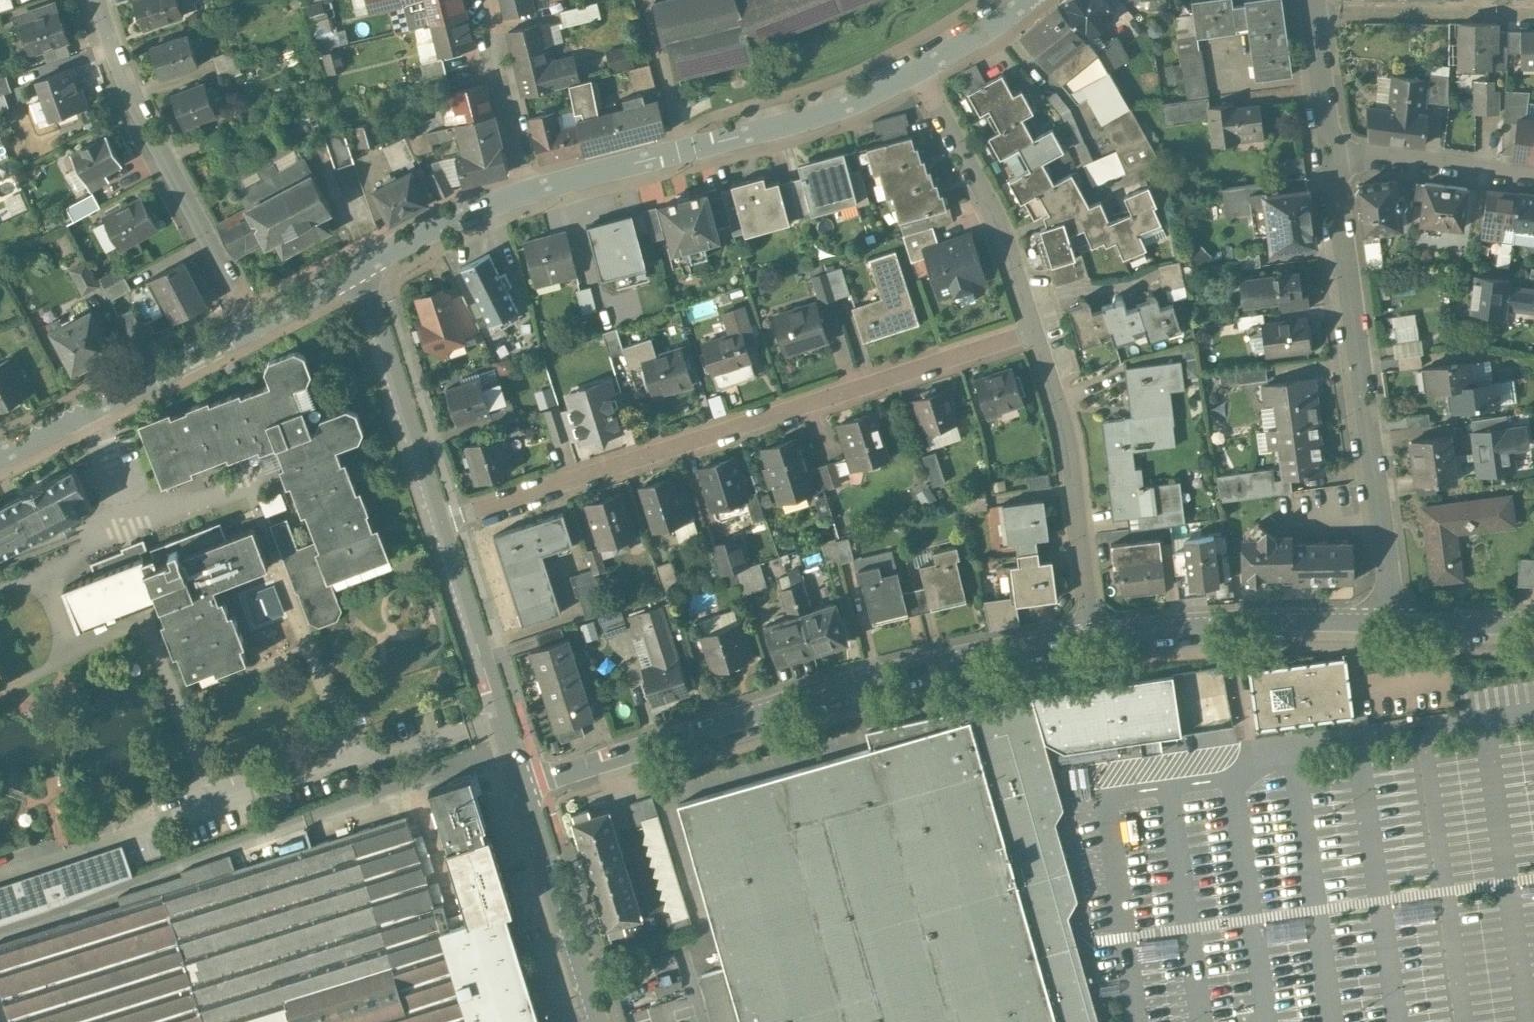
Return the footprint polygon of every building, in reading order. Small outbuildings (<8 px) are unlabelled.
[(16,7),(13,0),(0,0),(0,13),(16,7)] [(143,28),(183,15),(178,0),(134,0),(143,28)] [(370,13),(404,5),(427,0),(367,0),(370,13)] [(427,0),(404,5),(409,29),(433,24),(468,16),(464,0),(427,0)] [(504,16),(535,8),(533,0),(500,0),(504,16)] [(654,0),(664,45),(669,44),(676,74),(753,56),(750,43),(752,42),(736,3),(738,2),(737,0),(655,0),(654,0)] [(738,2),(736,3),(752,42),(856,0),(737,0),(738,2)] [(1106,0),(1065,0),(1059,5),(1085,37),(1085,38),(1096,30),(1117,13),(1106,0)] [(1148,10),(1162,10),(1162,0),(1149,0),(1148,10)] [(1191,0),(1193,13),(1196,35),(1197,35),(1198,35),(1197,31),(1213,29),(1214,33),(1236,30),(1235,21),(1247,19),(1245,4),(1232,6),(1231,0),(1192,0),(1191,0)] [(1245,4),(1247,19),(1253,62),(1256,61),(1258,76),(1255,77),(1256,79),(1292,74),(1282,0),(1244,0),(1245,4)] [(1059,5),(1023,34),(1049,66),(1071,48),(1085,37),(1059,5)] [(58,10),(36,18),(34,11),(24,15),(26,21),(21,23),(31,53),(69,40),(58,10)] [(1193,13),(1175,16),(1179,51),(1199,48),(1197,35),(1196,35),(1193,13)] [(468,16),(433,24),(441,55),(475,47),(468,16)] [(1496,22),(1460,22),(1460,67),(1489,67),(1489,50),(1496,49),(1496,30),(1496,22)] [(548,23),(539,25),(544,46),(553,44),(548,23)] [(539,24),(508,32),(523,95),(555,87),(549,63),(544,46),(539,25),(539,24)] [(338,44),(349,41),(345,27),(334,29),(338,44)] [(1129,58),(1115,35),(1106,40),(1096,30),(1085,38),(1096,52),(1108,70),(1129,58)] [(1508,31),(1496,30),(1496,49),(1496,50),(1496,68),(1506,68),(1507,52),(1508,31)] [(1521,30),(1508,31),(1507,52),(1521,52),(1521,30)] [(1521,30),(1521,52),(1521,66),(1533,66),(1533,30),(1521,30)] [(188,35),(150,47),(160,77),(198,65),(188,35)] [(1085,38),(1085,37),(1071,48),(1080,61),(1070,67),(1088,97),(1104,122),(1129,106),(1096,52),(1085,38)] [(290,48),(288,40),(279,44),(282,51),(290,48)] [(1071,48),(1049,66),(1079,103),(1088,97),(1070,67),(1080,61),(1071,48)] [(1199,48),(1179,51),(1186,99),(1208,96),(1201,48),(1199,48)] [(572,57),(549,63),(555,87),(569,84),(578,81),(572,57)] [(649,63),(629,69),(634,90),(654,85),(649,63)] [(976,64),(957,74),(968,93),(969,92),(969,91),(985,82),(976,64)] [(71,68),(39,79),(52,118),(87,106),(83,92),(79,93),(71,68)] [(446,73),(423,78),(426,90),(448,84),(446,73)] [(1014,93),(1003,73),(985,82),(969,91),(969,92),(981,112),(989,108),(1001,129),(989,135),(1001,157),(1019,147),(1030,168),(1009,179),(1021,200),(1039,191),(1050,211),(1084,194),(1072,172),(1054,182),(1043,161),(1064,149),(1053,128),(1034,138),(1023,116),(1034,110),(1023,88),(1014,93)] [(1426,74),(1425,80),(1420,79),(1416,113),(1426,114),(1428,102),(1448,105),(1448,102),(1448,76),(1426,74)] [(1420,79),(1394,76),(1389,109),(1416,113),(1420,79)] [(0,79),(0,94),(10,91),(6,77),(0,79)] [(578,81),(569,84),(577,121),(598,115),(591,78),(578,81)] [(204,82),(171,94),(183,126),(216,114),(204,82)] [(1488,82),(1488,91),(1475,91),(1475,113),(1497,113),(1498,91),(1494,91),(1494,82),(1488,82)] [(485,83),(450,92),(453,105),(443,108),(448,125),(457,123),(492,114),(485,83)] [(1530,91),(1505,90),(1504,121),(1518,123),(1519,117),(1526,118),(1530,91)] [(598,115),(577,121),(577,125),(583,152),(583,153),(653,135),(643,93),(622,99),(625,108),(598,115)] [(1186,99),(1161,102),(1164,124),(1211,118),(1209,106),(1208,96),(1186,99)] [(1260,103),(1234,107),(1233,102),(1209,106),(1211,118),(1215,145),(1265,138),(1260,103)] [(1159,159),(1129,106),(1104,122),(1117,151),(1127,172),(1132,170),(1159,159)] [(1389,109),(1368,107),(1370,139),(1422,146),(1426,114),(1416,113),(1389,109)] [(556,111),(530,118),(534,135),(560,129),(556,111)] [(905,112),(897,114),(900,126),(905,125),(908,124),(905,112)] [(492,114),(457,123),(460,135),(465,154),(500,145),(492,114)] [(897,114),(872,121),(875,133),(880,132),(900,126),(897,114)] [(1519,117),(1518,123),(1514,157),(1533,160),(1533,119),(1526,118),(1519,117)] [(373,123),(356,127),(358,137),(347,140),(350,150),(378,143),(373,123)] [(448,125),(428,130),(431,142),(432,142),(460,135),(457,123),(448,125)] [(560,129),(534,135),(541,163),(583,152),(577,125),(560,129)] [(900,126),(880,132),(883,144),(909,137),(905,125),(900,126)] [(342,128),(324,134),(336,167),(354,161),(350,150),(347,140),(342,128)] [(428,130),(407,136),(410,147),(415,155),(434,151),(432,142),(431,142),(428,130)] [(97,138),(82,146),(83,148),(72,154),(90,189),(110,179),(106,171),(122,163),(107,134),(98,139),(97,138)] [(883,144),(867,148),(874,174),(880,172),(921,161),(917,147),(915,148),(911,136),(883,144)] [(465,154),(456,156),(463,183),(507,172),(500,145),(465,154)] [(1117,151),(1106,156),(1115,177),(1127,172),(1117,151)] [(844,154),(815,162),(817,171),(802,175),(812,212),(812,214),(857,202),(849,173),(844,154)] [(266,177),(238,192),(247,208),(249,207),(313,173),(304,156),(278,170),(272,160),(260,166),(266,177)] [(1106,156),(1083,165),(1093,187),(1115,177),(1106,156)] [(1303,157),(1278,160),(1280,176),(1305,172),(1303,157)] [(1161,172),(1159,159),(1132,170),(1139,180),(1161,172)] [(921,161),(880,172),(887,196),(892,195),(934,184),(930,170),(924,172),(921,161)] [(442,168),(426,176),(437,198),(453,189),(442,168)] [(870,203),(860,169),(849,173),(857,202),(858,206),(870,203)] [(411,170),(397,178),(395,174),(385,180),(386,183),(374,190),(390,222),(428,202),(411,170)] [(313,173),(249,207),(267,243),(276,238),(285,255),(330,230),(322,214),(331,209),(313,173)] [(764,176),(732,185),(733,188),(742,221),(746,235),(790,223),(789,218),(779,184),(779,181),(766,184),(764,176)] [(1305,177),(1276,181),(1278,195),(1266,197),(1264,197),(1266,209),(1272,251),(1315,246),(1308,191),(1307,191),(1305,177)] [(802,178),(791,181),(801,215),(812,212),(802,178)] [(1395,180),(1362,184),(1357,191),(1362,232),(1401,227),(1399,208),(1402,207),(1404,205),(1404,202),(1404,196),(1397,196),(1395,180)] [(789,218),(801,215),(791,181),(779,184),(789,218)] [(1467,187),(1425,182),(1420,222),(1462,228),(1467,187)] [(1264,183),(1223,188),(1226,215),(1266,209),(1264,197),(1266,197),(1264,183)] [(934,184),(892,195),(899,221),(924,214),(947,209),(947,208),(943,194),(937,196),(934,184)] [(1131,211),(1110,220),(1101,200),(1077,210),(1078,213),(1085,228),(1091,244),(1104,239),(1106,243),(1116,239),(1123,257),(1146,247),(1139,230),(1160,221),(1153,205),(1157,204),(1149,185),(1125,195),(1131,211)] [(733,188),(722,191),(723,196),(731,224),(742,221),(733,188)] [(10,213),(27,207),(21,190),(4,196),(10,213)] [(1517,194),(1487,190),(1483,222),(1503,225),(1514,226),(1517,194)] [(92,193),(65,207),(73,221),(99,207),(92,193)] [(677,201),(661,205),(674,250),(688,247),(692,259),(709,255),(705,242),(720,238),(717,228),(709,199),(707,193),(691,197),(690,196),(677,200),(677,201)] [(1517,194),(1514,226),(1533,229),(1533,196),(1517,194)] [(717,228),(731,224),(723,196),(709,199),(717,228)] [(141,198),(105,217),(120,246),(156,227),(141,198)] [(247,208),(218,224),(234,255),(254,244),(256,249),(267,243),(249,207),(247,208)] [(662,229),(656,207),(643,211),(649,232),(662,229)] [(947,209),(924,214),(928,228),(933,226),(953,220),(950,207),(947,208),(947,209)] [(643,210),(631,213),(637,235),(649,232),(643,211),(643,210)] [(631,213),(587,225),(599,271),(624,264),(627,273),(646,268),(637,235),(631,213)] [(1078,213),(1063,220),(1066,230),(1068,235),(1069,235),(1085,228),(1078,213)] [(1063,220),(1041,227),(1044,237),(1066,230),(1063,220)] [(1503,225),(1483,222),(1482,238),(1501,240),(1503,225)] [(1514,226),(1503,225),(1501,240),(1512,241),(1514,226)] [(928,228),(904,236),(912,261),(926,257),(924,249),(939,244),(933,226),(928,228)] [(1514,226),(1512,241),(1533,244),(1533,229),(1514,226)] [(1066,230),(1044,237),(1053,262),(1076,255),(1075,254),(1069,235),(1068,235),(1066,230)] [(566,232),(551,236),(550,235),(523,242),(534,281),(559,274),(560,280),(577,275),(566,232)] [(972,237),(948,245),(947,241),(939,244),(924,249),(926,257),(937,297),(956,291),(953,284),(984,274),(972,237)] [(896,251),(869,259),(882,302),(855,310),(864,340),(918,322),(896,251)] [(1076,255),(1053,262),(1050,263),(1056,285),(1088,275),(1081,252),(1075,254),(1076,255)] [(489,253),(461,267),(490,325),(518,311),(507,288),(512,286),(506,273),(501,275),(489,253)] [(1259,253),(1239,256),(1240,269),(1261,266),(1259,253)] [(1510,255),(1499,253),(1497,270),(1508,272),(1510,255)] [(184,260),(150,278),(167,310),(173,321),(173,322),(207,304),(184,260)] [(1179,260),(1158,265),(1163,289),(1184,285),(1179,260)] [(86,261),(72,269),(84,292),(98,284),(86,261)] [(842,267),(827,271),(835,298),(850,294),(842,267)] [(827,271),(812,276),(821,303),(835,298),(827,271)] [(1300,274),(1244,282),(1246,305),(1279,300),(1279,299),(1303,295),(1300,274)] [(1508,280),(1476,276),(1473,310),(1504,313),(1507,286),(1508,280)] [(117,311),(129,306),(125,296),(134,292),(128,277),(107,286),(117,311)] [(591,286),(576,290),(583,313),(597,310),(591,286)] [(1507,286),(1505,307),(1533,310),(1533,290),(1507,286)] [(442,290),(418,298),(427,323),(421,325),(427,343),(443,352),(446,345),(463,340),(461,333),(450,299),(448,293),(442,290)] [(1123,298),(1121,297),(1119,296),(1116,297),(1115,297),(1114,298),(1114,301),(1114,302),(1103,306),(1104,308),(1092,312),(1089,301),(1088,300),(1087,299),(1085,298),(1082,299),(1081,300),(1081,301),(1080,303),(1080,305),(1070,308),(1082,346),(1101,340),(1100,335),(1110,332),(1115,345),(1135,338),(1133,333),(1145,329),(1149,342),(1169,335),(1168,330),(1180,326),(1173,304),(1161,308),(1157,296),(1156,295),(1153,294),(1151,295),(1150,295),(1149,297),(1149,298),(1149,299),(1137,304),(1137,306),(1126,310),(1123,298)] [(478,327),(462,295),(450,299),(461,333),(478,327)] [(1303,295),(1279,299),(1279,300),(1281,311),(1310,307),(1308,295),(1303,295)] [(816,303),(774,316),(784,352),(800,348),(798,343),(824,335),(825,340),(827,339),(816,303)] [(730,334),(702,342),(711,370),(749,358),(743,338),(751,335),(742,306),(723,312),(730,334)] [(91,310),(51,331),(73,372),(112,351),(91,310)] [(167,310),(149,320),(154,331),(173,321),(167,310)] [(146,336),(133,311),(120,318),(133,343),(146,336)] [(1266,314),(1240,317),(1241,328),(1252,326),(1264,325),(1264,324),(1267,323),(1266,314)] [(1267,323),(1264,324),(1264,325),(1252,326),(1251,332),(1252,338),(1266,336),(1268,355),(1310,350),(1307,318),(1267,323)] [(616,328),(603,332),(610,355),(624,350),(616,328)] [(681,348),(643,360),(653,394),(692,382),(681,348)] [(209,399),(187,408),(187,409),(172,415),(170,411),(139,423),(163,485),(194,473),(192,469),(227,456),(229,460),(259,448),(260,452),(276,446),(279,453),(275,454),(277,461),(281,459),(284,466),(280,467),(287,486),(291,484),(302,514),(306,513),(316,541),(298,548),(286,518),(270,525),(296,593),(298,592),(309,622),(319,627),(337,620),(341,610),(330,580),(390,557),(378,526),(373,528),(367,512),(369,511),(360,489),(357,491),(345,461),(341,462),(336,449),(359,440),(363,430),(356,412),(346,408),(321,417),(316,428),(311,429),(295,387),(307,383),(311,373),(304,355),(294,350),(269,360),(264,370),(270,384),(241,395),(240,392),(210,403),(209,399)] [(1420,354),(1397,358),(1399,369),(1421,366),(1420,354)] [(25,396),(15,377),(20,374),(11,357),(0,363),(0,409),(25,396)] [(1181,360),(1126,367),(1132,417),(1104,421),(1110,471),(1108,471),(1114,517),(1127,516),(1167,511),(1183,509),(1180,481),(1142,486),(1140,467),(1133,468),(1130,446),(1143,444),(1142,437),(1174,433),(1173,424),(1174,424),(1169,389),(1184,388),(1181,360)] [(1469,361),(1425,367),(1429,390),(1445,388),(1472,384),(1469,361)] [(1265,366),(1238,370),(1239,382),(1239,384),(1267,380),(1265,366)] [(1011,367),(975,379),(988,417),(999,413),(998,410),(1023,401),(1011,367)] [(1238,370),(1220,372),(1221,384),(1239,382),(1238,370)] [(480,377),(448,387),(459,422),(491,412),(492,411),(484,387),(480,377)] [(1497,379),(1499,401),(1515,399),(1513,377),(1497,379)] [(1314,379),(1265,385),(1267,404),(1281,402),(1284,428),(1318,424),(1319,424),(1314,379)] [(1472,384),(1445,388),(1448,411),(1497,404),(1494,381),(1472,384)] [(605,382),(584,388),(587,397),(583,403),(573,406),(582,435),(584,441),(596,438),(604,442),(608,434),(620,430),(618,425),(609,395),(605,382)] [(510,398),(504,399),(499,383),(484,387),(492,411),(491,412),(495,425),(517,418),(510,398)] [(541,406),(559,403),(557,385),(538,388),(541,406)] [(945,389),(935,392),(934,386),(922,390),(923,395),(913,399),(924,432),(955,422),(945,389)] [(621,391),(609,395),(618,425),(631,421),(621,391)] [(573,408),(561,412),(569,439),(582,435),(573,408)] [(873,413),(838,425),(842,438),(845,437),(847,442),(851,442),(853,452),(851,453),(856,463),(858,465),(860,466),(862,467),(864,467),(873,464),(872,462),(885,459),(886,460),(888,459),(873,413)] [(1428,413),(1405,416),(1407,428),(1430,425),(1428,413)] [(1506,415),(1494,416),(1496,429),(1507,427),(1506,415)] [(1494,416),(1470,420),(1472,432),(1496,429),(1494,416)] [(1284,428),(1269,430),(1272,449),(1279,448),(1283,478),(1291,477),(1324,473),(1318,424),(1284,428)] [(1525,425),(1508,427),(1510,446),(1528,444),(1525,425)] [(1496,429),(1472,432),(1478,476),(1514,471),(1510,446),(1508,427),(1507,427),(1496,429)] [(498,434),(466,445),(477,480),(509,470),(498,434)] [(1449,436),(1410,441),(1416,484),(1434,481),(1435,483),(1455,481),(1449,436)] [(795,438),(762,448),(780,500),(810,491),(812,490),(806,470),(795,438)] [(924,453),(932,485),(945,481),(937,450),(924,453)] [(733,458),(700,469),(713,509),(747,498),(733,458)] [(839,484),(832,462),(820,465),(827,487),(839,484)] [(816,467),(806,470),(812,490),(810,491),(813,500),(816,494),(824,492),(816,467)] [(0,505),(0,554),(17,545),(17,546),(83,512),(82,510),(92,505),(74,468),(0,505)] [(31,468),(24,472),(28,480),(35,476),(31,468)] [(1252,471),(1217,476),(1220,501),(1293,492),(1291,477),(1283,478),(1253,482),(1252,471)] [(1049,474),(1027,477),(1028,488),(1050,486),(1049,474)] [(676,493),(671,478),(641,488),(654,529),(676,522),(681,537),(698,531),(684,490),(676,493)] [(622,494),(601,500),(598,496),(591,499),(591,504),(587,505),(601,546),(613,542),(616,551),(629,547),(626,538),(636,535),(622,494)] [(985,495),(958,501),(961,514),(988,509),(985,495)] [(1510,496),(1423,507),(1429,548),(1427,548),(1432,583),(1461,579),(1456,544),(1452,545),(1451,531),(1464,525),(1470,529),(1475,523),(1513,518),(1510,496)] [(1039,500),(1003,505),(1008,542),(1016,541),(1018,553),(1034,551),(1032,539),(1044,537),(1039,500)] [(1183,509),(1167,511),(1169,525),(1185,523),(1183,509)] [(1167,511),(1127,516),(1129,530),(1169,525),(1167,511)] [(563,513),(495,535),(523,624),(561,612),(543,553),(573,544),(563,513)] [(154,554),(145,559),(144,555),(143,556),(142,557),(159,591),(155,593),(165,619),(162,620),(174,654),(177,652),(187,676),(215,666),(217,672),(247,661),(241,646),(245,644),(232,610),(228,612),(223,598),(220,600),(215,587),(268,566),(253,527),(240,532),(227,537),(221,521),(151,547),(154,554)] [(1273,537),(1258,522),(1243,538),(1244,576),(1291,575),(1291,581),(1292,581),(1291,544),(1292,543),(1292,536),(1273,537)] [(1213,536),(1184,540),(1185,550),(1190,588),(1192,588),(1219,585),(1213,536)] [(848,538),(835,541),(840,559),(841,562),(854,559),(848,538)] [(121,547),(122,550),(124,550),(124,551),(139,545),(141,552),(148,549),(144,539),(121,547)] [(834,539),(823,542),(828,562),(840,559),(835,541),(834,539)] [(1160,539),(1111,544),(1114,564),(1119,564),(1122,591),(1164,587),(1166,586),(1162,552),(1160,539)] [(1292,543),(1291,544),(1292,581),(1353,580),(1352,543),(1292,543)] [(122,550),(91,562),(95,574),(142,557),(143,556),(141,552),(139,545),(124,551),(124,550),(122,550)] [(597,546),(587,550),(593,569),(594,573),(604,570),(597,546)] [(957,546),(933,552),(936,562),(921,566),(926,587),(915,590),(920,613),(933,610),(932,604),(964,596),(955,558),(959,557),(957,546)] [(1185,550),(1173,551),(1179,598),(1193,597),(1192,588),(1190,588),(1185,550)] [(1034,551),(1018,553),(1019,565),(1011,565),(1017,603),(1053,598),(1048,561),(1035,563),(1034,551)] [(1173,551),(1162,552),(1166,586),(1164,587),(1166,599),(1179,598),(1173,551)] [(64,586),(79,626),(82,625),(81,622),(116,608),(143,598),(155,593),(159,591),(142,557),(95,574),(64,586)] [(1518,559),(1517,586),(1533,586),(1533,560),(1518,559)] [(660,563),(663,584),(676,581),(672,561),(660,563)] [(760,562),(737,570),(744,593),(768,586),(760,562)] [(898,572),(883,576),(880,565),(857,571),(860,582),(863,581),(874,619),(906,611),(907,616),(920,613),(915,590),(903,592),(898,572)] [(798,568),(787,571),(792,586),(802,583),(798,568)] [(593,569),(570,577),(576,597),(578,597),(586,619),(607,612),(594,573),(593,569)] [(802,583),(792,586),(801,614),(811,611),(802,583)] [(792,586),(781,589),(790,618),(801,614),(792,586)] [(143,598),(116,608),(120,617),(146,606),(143,598)] [(811,611),(801,614),(813,652),(847,641),(835,603),(811,611)] [(1017,603),(985,607),(990,630),(1020,624),(1017,603)] [(661,607),(629,617),(636,637),(645,634),(653,661),(676,653),(661,607)] [(790,618),(766,625),(779,664),(813,653),(813,652),(801,614),(790,618)] [(742,624),(704,635),(714,671),(753,659),(742,624)] [(560,627),(535,635),(539,647),(565,639),(560,627)] [(539,647),(529,651),(538,677),(577,664),(568,638),(565,639),(539,647)] [(676,653),(653,661),(655,666),(643,670),(654,704),(689,693),(676,653)] [(1305,663),(1289,666),(1289,664),(1288,664),(1287,664),(1286,664),(1286,666),(1270,668),(1270,667),(1269,667),(1269,666),(1268,666),(1268,667),(1267,667),(1267,668),(1251,670),(1251,669),(1250,669),(1249,669),(1248,669),(1249,670),(1248,671),(1247,671),(1247,672),(1248,672),(1248,673),(1249,673),(1251,689),(1250,689),(1250,690),(1250,691),(1250,692),(1252,692),(1254,708),(1252,708),(1253,709),(1252,709),(1252,710),(1253,710),(1253,711),(1264,709),(1266,727),(1275,726),(1275,728),(1276,728),(1277,728),(1278,728),(1278,726),(1294,724),(1294,725),(1295,725),(1295,726),(1296,726),(1296,725),(1297,725),(1296,723),(1313,721),(1313,723),(1314,723),(1315,723),(1316,723),(1315,721),(1332,719),(1332,720),(1333,720),(1333,721),(1334,721),(1334,720),(1334,718),(1351,716),(1351,718),(1352,718),(1353,718),(1354,718),(1353,717),(1354,717),(1354,716),(1355,716),(1354,715),(1354,714),(1352,714),(1350,698),(1352,698),(1352,697),(1352,696),(1351,696),(1351,695),(1350,695),(1348,679),(1349,679),(1349,678),(1350,678),(1349,677),(1349,676),(1341,677),(1339,664),(1333,665),(1333,660),(1327,660),(1326,659),(1325,659),(1324,659),(1324,661),(1308,663),(1307,662),(1307,661),(1306,661),(1306,662),(1305,662),(1305,663)] [(577,664),(538,677),(547,703),(585,691),(577,664)] [(711,671),(698,675),(704,696),(717,692),(711,671)] [(1173,675),(1018,698),(1028,733),(1042,742),(1042,743),(1046,742),(1064,751),(1140,740),(1142,754),(1162,751),(1159,737),(1181,734),(1173,675)] [(585,691),(547,703),(555,729),(594,717),(585,691)] [(866,731),(870,748),(677,803),(724,968),(701,974),(706,992),(730,985),(741,1021),(1078,1021),(1077,1017),(1071,1014),(1068,1005),(1072,999),(1068,988),(1071,982),(1067,968),(1062,965),(1059,957),(1055,955),(1051,944),(1054,939),(1050,923),(1044,920),(1047,915),(1044,903),(1039,900),(1035,886),(1044,870),(1039,867),(1043,859),(1042,854),(1044,853),(1046,851),(1047,850),(1048,847),(1049,845),(1048,843),(1048,842),(1047,840),(1046,838),(1044,837),(1042,836),(1039,835),(1036,835),(1035,831),(1037,827),(1042,826),(1047,816),(1046,810),(1050,803),(1047,801),(1045,793),(1046,790),(1044,782),(1041,780),(1039,772),(1041,769),(1039,762),(1036,760),(1034,756),(1042,743),(1042,742),(1028,733),(1018,698),(1017,698),(866,731)] [(580,722),(557,729),(561,742),(584,734),(580,722)] [(475,771),(449,780),(451,784),(427,792),(443,840),(446,838),(450,850),(485,838),(482,828),(486,827),(475,793),(481,790),(475,771)] [(661,780),(665,801),(700,794),(695,773),(661,780)] [(651,796),(629,803),(635,825),(658,818),(651,796)] [(77,799),(55,801),(58,841),(80,839),(77,799)] [(608,810),(572,821),(605,928),(641,917),(608,810)] [(504,914),(469,924),(451,929),(442,932),(434,906),(407,816),(331,839),(121,904),(0,942),(0,989),(10,1021),(538,1021),(504,914)] [(306,826),(182,870),(184,876),(119,896),(121,904),(331,839),(327,829),(309,833),(306,826)] [(450,850),(445,851),(469,924),(504,914),(512,912),(489,837),(485,838),(450,850)] [(52,907),(134,875),(122,846),(0,887),(0,924),(52,907)] [(451,929),(443,904),(434,906),(442,932),(451,929)] [(687,912),(665,918),(668,929),(690,923),(687,912)] [(675,954),(614,977),(627,1009),(687,985),(675,954)] [(0,989),(0,1021),(10,1021),(0,989)]
